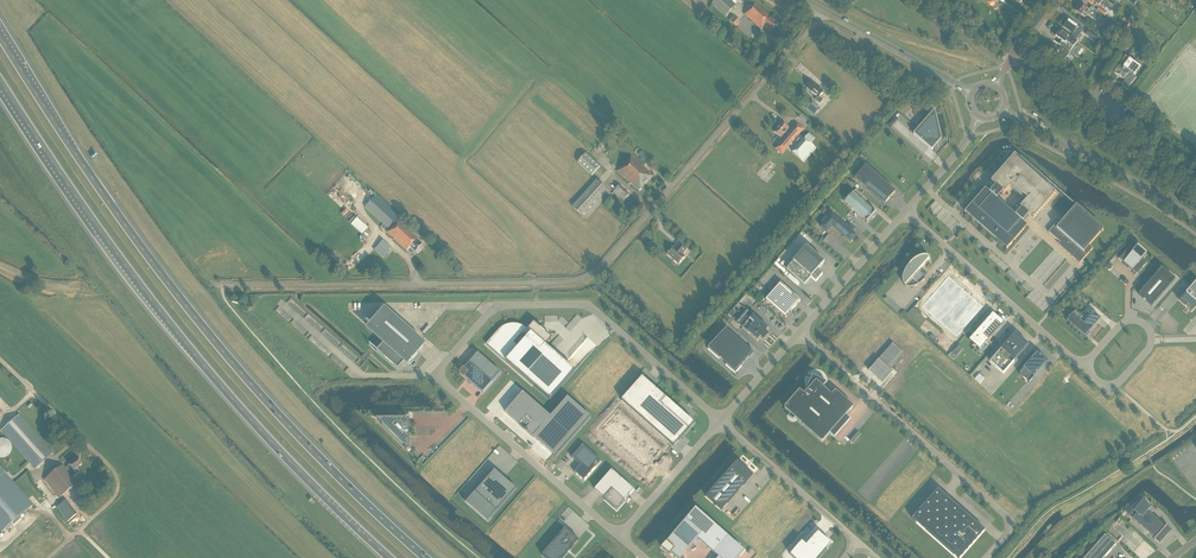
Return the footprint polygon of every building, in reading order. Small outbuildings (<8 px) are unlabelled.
[(726,17),(735,6),(728,0),(715,0),(712,4),(726,17)] [(759,28),(770,17),(770,16),(755,2),(744,14),(759,28)] [(1091,7),(1089,10),(1081,3),(1075,11),(1085,18),(1087,16),(1097,22),(1102,15),(1091,7)] [(1107,13),(1099,8),(1097,10),(1104,16),(1107,13)] [(730,20),(736,26),(740,21),(734,16),(730,20)] [(774,21),(770,17),(759,28),(762,31),(766,27),(771,31),(778,24),(777,23),(775,21),(774,21)] [(1069,19),(1063,27),(1073,34),(1072,35),(1077,38),(1083,30),(1069,19)] [(1061,46),(1070,52),(1077,58),(1079,55),(1076,53),(1080,48),(1075,45),(1078,42),(1061,30),(1056,37),(1061,41),(1059,44),(1061,46)] [(1095,41),(1098,37),(1089,30),(1086,35),(1095,41)] [(1065,60),(1070,52),(1061,46),(1059,49),(1051,44),(1047,50),(1055,57),(1057,54),(1065,60)] [(1120,66),(1114,73),(1123,79),(1125,77),(1129,80),(1124,86),(1128,89),(1131,85),(1136,78),(1133,75),(1132,74),(1131,75),(1130,74),(1131,73),(1135,76),(1141,67),(1129,58),(1129,59),(1125,56),(1122,60),(1126,63),(1122,68),(1120,66)] [(1102,61),(1100,59),(1092,69),(1094,71),(1102,61)] [(807,88),(811,92),(818,98),(816,100),(820,104),(824,100),(820,97),(823,93),(812,82),(807,88)] [(820,109),(813,102),(812,103),(810,100),(805,105),(808,107),(806,109),(814,116),(820,109)] [(934,110),(925,121),(913,134),(932,150),(941,139),(934,110)] [(782,123),(774,132),(781,138),(781,137),(783,139),(775,149),(782,154),(787,148),(804,163),(816,149),(812,144),(815,138),(809,133),(805,138),(800,134),(804,129),(797,123),(788,134),(786,132),(789,129),(782,123)] [(648,156),(642,151),(638,155),(642,158),(640,159),(643,162),(648,156)] [(600,166),(586,153),(578,163),(592,175),(600,166)] [(621,166),(617,171),(618,171),(633,185),(646,171),(647,170),(631,156),(621,166)] [(1056,193),(1041,181),(1014,156),(991,182),(996,186),(990,193),(985,189),(965,212),(1007,249),(1027,226),(1022,221),(1028,215),(1033,219),(1056,193)] [(884,204),(896,191),(866,165),(866,166),(867,167),(856,179),(855,178),(884,204)] [(646,171),(633,185),(639,190),(652,176),(646,171)] [(610,193),(596,181),(572,207),(586,220),(610,193)] [(630,194),(618,185),(613,191),(624,201),(630,194)] [(375,195),(370,191),(367,193),(373,198),(365,208),(389,229),(387,232),(407,251),(410,247),(415,251),(422,243),(397,221),(400,218),(375,196),(375,195)] [(875,213),(853,193),(845,202),(867,222),(866,223),(867,223),(877,213),(876,212),(875,213)] [(1103,231),(1076,207),(1075,207),(1076,208),(1064,222),(1059,218),(1060,219),(1048,232),(1066,247),(1064,249),(1079,263),(1080,263),(1093,248),(1089,245),(1102,230),(1103,231)] [(851,242),(856,236),(832,214),(820,227),(827,233),(832,226),(851,242)] [(368,228),(357,218),(351,224),(362,234),(368,228)] [(342,251),(351,244),(347,238),(343,241),(340,236),(334,240),(342,251)] [(225,244),(214,245),(216,260),(230,259),(229,237),(225,237),(225,244)] [(387,252),(391,247),(382,240),(378,245),(387,252)] [(667,254),(678,264),(685,257),(682,254),(687,249),(682,243),(678,248),(679,248),(677,250),(674,247),(667,254)] [(825,262),(807,247),(787,269),(804,285),(811,277),(816,282),(823,274),(818,270),(825,262)] [(852,250),(840,247),(837,256),(843,258),(843,256),(849,258),(852,250)] [(1123,262),(1132,270),(1137,274),(1147,263),(1142,259),(1146,254),(1137,247),(1133,251),(1129,247),(1119,258),(1123,262)] [(976,262),(978,258),(969,252),(967,256),(976,262)] [(917,272),(930,258),(927,256),(924,256),(921,256),(917,258),(913,261),(911,262),(909,265),(907,267),(906,269),(904,273),(903,277),(902,279),(903,282),(903,284),(905,286),(907,287),(909,287),(914,287),(918,285),(922,282),(925,279),(917,272)] [(1161,268),(1138,294),(1152,306),(1175,279),(1161,268)] [(949,275),(922,306),(956,336),(984,305),(982,306),(969,294),(969,293),(968,294),(963,289),(964,288),(962,288),(949,277),(949,275)] [(1181,299),(1192,309),(1195,305),(1195,281),(1186,293),(1181,299)] [(800,301),(781,283),(766,300),(785,318),(800,301)] [(769,328),(762,321),(748,308),(736,320),(758,340),(761,337),(763,339),(768,334),(766,332),(769,328)] [(384,309),(367,327),(384,342),(376,352),(397,370),(405,361),(409,364),(425,345),(384,309)] [(432,325),(439,317),(433,311),(426,318),(432,325)] [(1004,323),(993,313),(969,340),(980,350),(1004,323)] [(1084,324),(1073,314),(1067,321),(1085,337),(1100,319),(1094,313),(1084,324)] [(437,322),(432,327),(438,334),(443,330),(437,322)] [(500,329),(487,344),(550,400),(575,371),(546,346),(552,338),(534,322),(528,330),(525,328),(523,326),(520,325),(517,324),(514,324),(511,324),(508,325),(505,326),(502,327),(500,329)] [(753,352),(726,328),(708,349),(719,359),(721,356),(728,362),(726,364),(735,373),(741,366),(741,365),(753,352)] [(1015,333),(990,362),(1003,374),(1028,345),(1028,344),(1027,346),(1015,335),(1016,334),(1015,333)] [(878,359),(869,370),(882,382),(892,371),(887,367),(901,352),(896,348),(891,344),(878,359)] [(501,372),(478,353),(461,373),(483,393),(501,372)] [(1037,353),(1019,374),(1029,383),(1047,362),(1037,353)] [(979,374),(975,379),(980,383),(984,378),(979,374)] [(800,391),(784,409),(791,414),(789,418),(794,420),(795,418),(822,442),(830,433),(834,437),(850,419),(845,415),(853,406),(835,390),(832,395),(823,387),(826,382),(813,376),(804,394),(800,391)] [(643,377),(622,400),(674,446),(694,423),(643,377)] [(523,393),(506,413),(556,457),(591,418),(568,397),(551,417),(523,393)] [(19,414),(1,430),(35,469),(53,453),(19,414)] [(408,418),(379,418),(376,423),(404,450),(409,447),(408,418)] [(858,432),(850,441),(853,443),(861,434),(858,432)] [(12,448),(11,445),(10,443),(8,441),(6,439),(3,438),(1,438),(0,439),(0,457),(1,458),(3,458),(6,457),(8,455),(10,453),(11,451),(12,448)] [(580,465),(574,472),(584,481),(601,461),(583,445),(571,458),(580,465)] [(1183,470),(1194,461),(1184,449),(1173,458),(1183,470)] [(445,452),(430,469),(450,486),(464,469),(445,452)] [(82,464),(77,458),(68,465),(69,466),(65,468),(63,465),(44,480),(59,499),(77,484),(72,478),(76,475),(73,470),(82,464)] [(550,466),(552,463),(544,458),(542,461),(550,466)] [(560,460),(556,466),(561,471),(566,466),(560,460)] [(737,461),(706,496),(721,510),(753,475),(752,474),(752,475),(737,462),(738,461),(737,461)] [(0,469),(0,535),(32,506),(6,478),(7,477),(0,469)] [(495,470),(481,486),(470,498),(466,502),(488,521),(492,517),(516,489),(495,470)] [(634,489),(612,470),(595,489),(605,498),(604,499),(617,510),(625,501),(624,500),(634,489)] [(938,489),(912,519),(956,557),(960,557),(985,530),(938,489)] [(531,498),(505,528),(521,543),(548,513),(531,498)] [(1152,507),(1143,499),(1129,515),(1159,543),(1170,530),(1157,518),(1156,519),(1148,512),(1152,507)] [(66,500),(57,507),(67,521),(77,514),(66,500)] [(661,547),(670,554),(671,552),(678,557),(680,557),(697,539),(719,557),(718,557),(737,557),(744,550),(696,508),(666,541),(661,547)] [(542,555),(545,557),(563,557),(579,540),(565,528),(542,555)] [(790,555),(794,557),(818,557),(831,543),(818,532),(806,545),(802,542),(790,555)] [(1085,557),(1104,557),(1116,545),(1105,535),(1085,557)]
